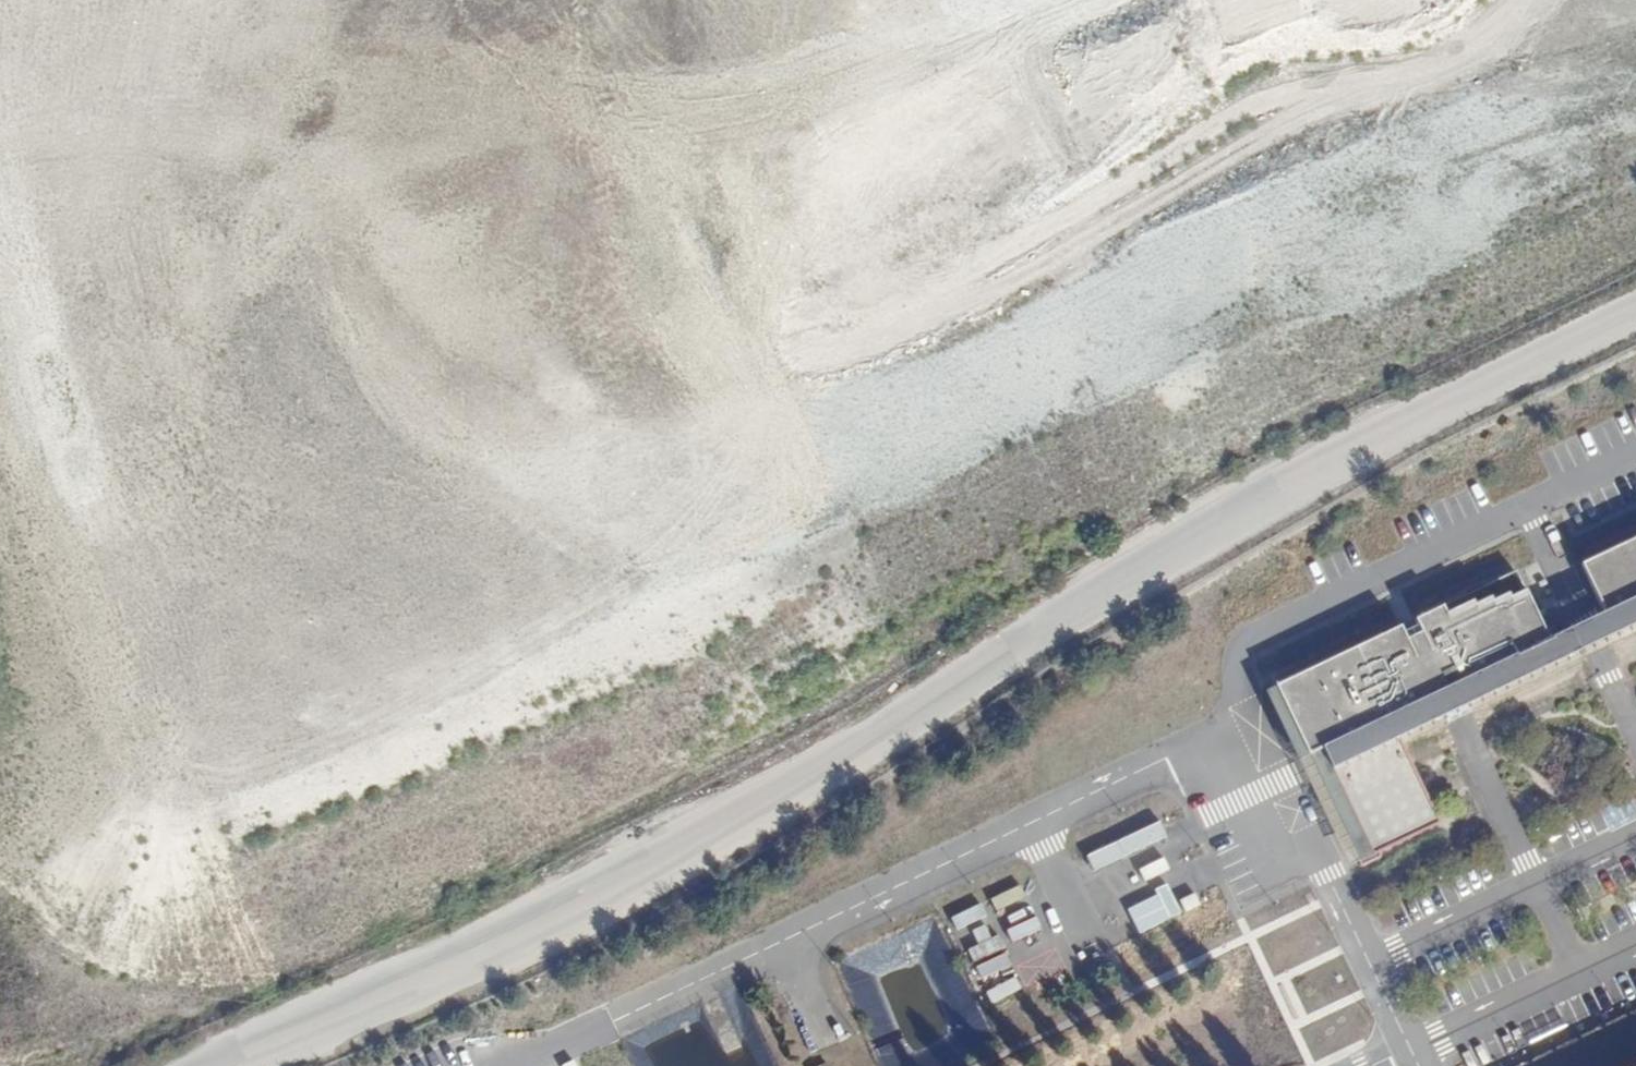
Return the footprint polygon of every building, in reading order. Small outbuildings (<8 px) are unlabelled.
[(1421,366),(1409,373),(1415,389),(1428,383),(1421,366)] [(1611,551),(1623,577),(1592,592),(1603,616),(1613,637),(1635,626),(1635,539),(1611,551)] [(1623,577),(1611,551),(1580,566),(1592,592),(1623,577)] [(1580,653),(1570,632),(1567,626),(1546,637),(1513,569),(1411,619),(1414,625),(1400,632),(1397,626),(1272,685),(1305,755),(1319,749),(1327,768),(1314,774),(1358,864),(1423,833),(1382,747),(1580,653)] [(1586,624),(1583,626),(1592,647),(1596,645),(1613,637),(1603,616),(1586,624)] [(1592,647),(1583,626),(1570,632),(1580,653),(1592,647)] [(1092,866),(1168,843),(1157,809),(1081,833),(1092,866)] [(918,1031),(879,1048),(887,1065),(934,1065),(918,1031)]
